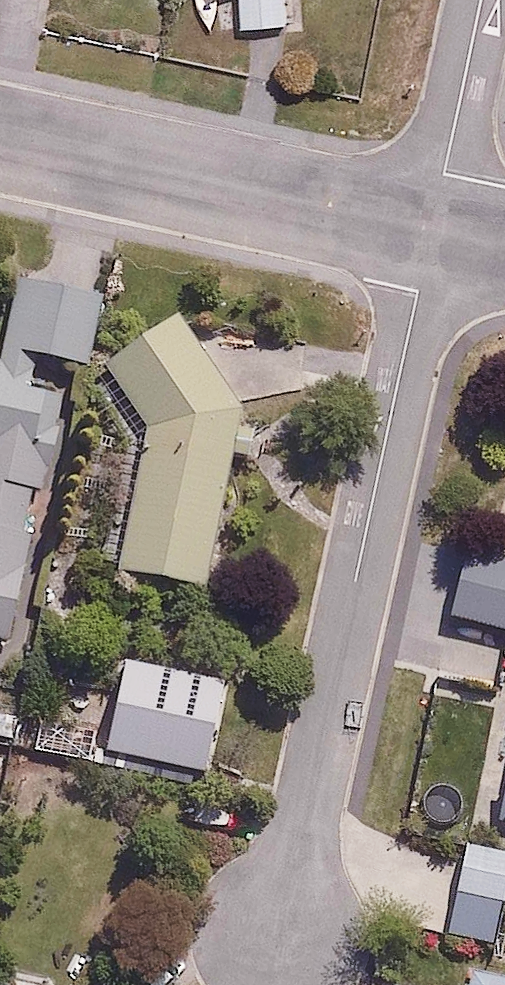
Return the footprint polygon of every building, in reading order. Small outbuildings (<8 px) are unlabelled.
[(243,25),(285,20),(286,0),(240,0),(243,25)] [(109,287),(24,268),(5,354),(0,353),(0,630),(13,633),(74,362),(92,366),(109,287)] [(209,338),(181,311),(107,363),(149,424),(118,566),(212,584),(242,409),(312,390),(266,334),(209,338)] [(474,516),(450,615),(504,629),(504,524),(474,516)] [(464,845),(494,684),(441,674),(411,835),(464,845)] [(470,845),(450,947),(502,957),(504,940),(504,852),(470,845)] [(468,969),(465,984),(504,984),(504,976),(468,969)]
